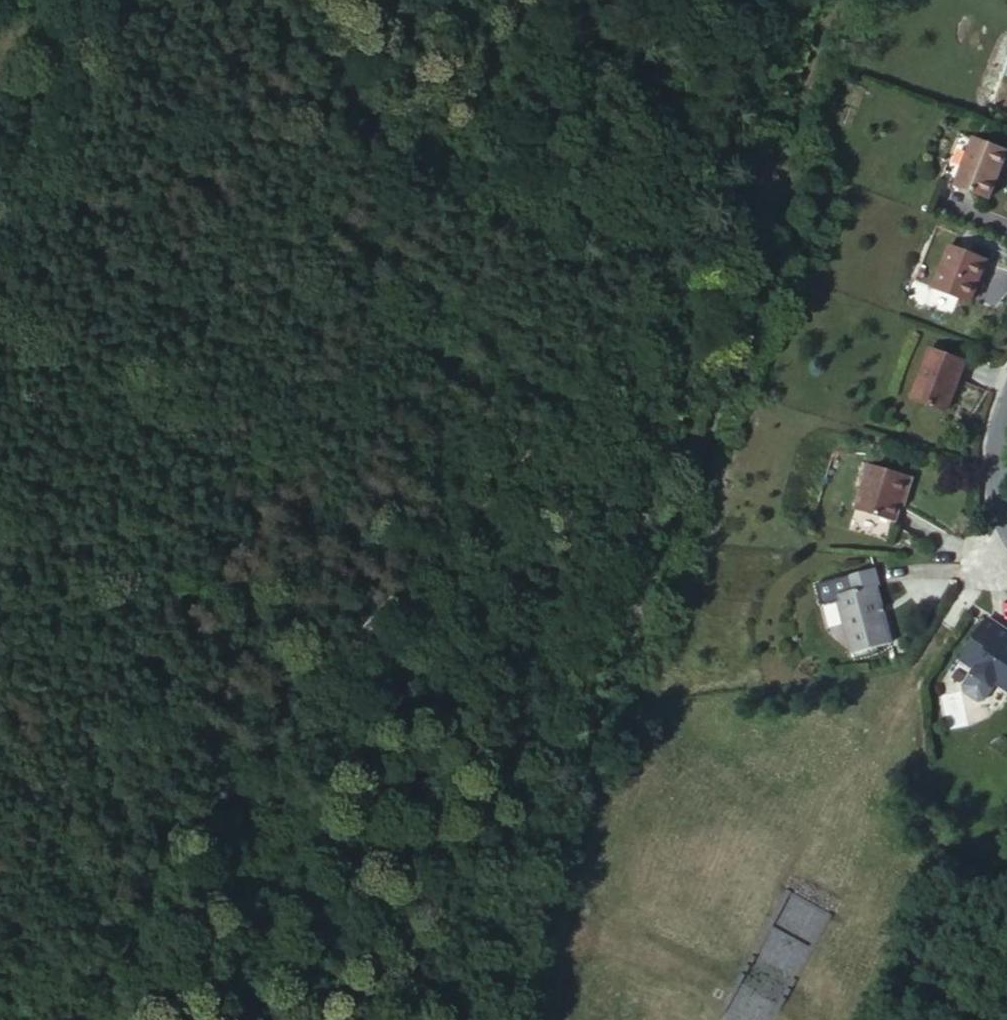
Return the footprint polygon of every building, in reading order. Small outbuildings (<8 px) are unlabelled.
[(978,206),(1002,159),(970,141),(945,188),(978,206)] [(956,309),(974,264),(936,249),(919,292),(956,309)] [(935,421),(953,368),(916,356),(900,407),(935,421)] [(883,529),(895,482),(856,471),(842,518),(883,529)] [(847,665),(887,653),(868,598),(872,595),(866,578),(833,586),(841,606),(828,608),(847,665)] [(972,631),(949,670),(967,680),(968,693),(961,694),(957,703),(958,713),(971,720),(978,719),(988,701),(1005,711),(1006,708),(1006,661),(994,654),(998,645),(972,631)]
